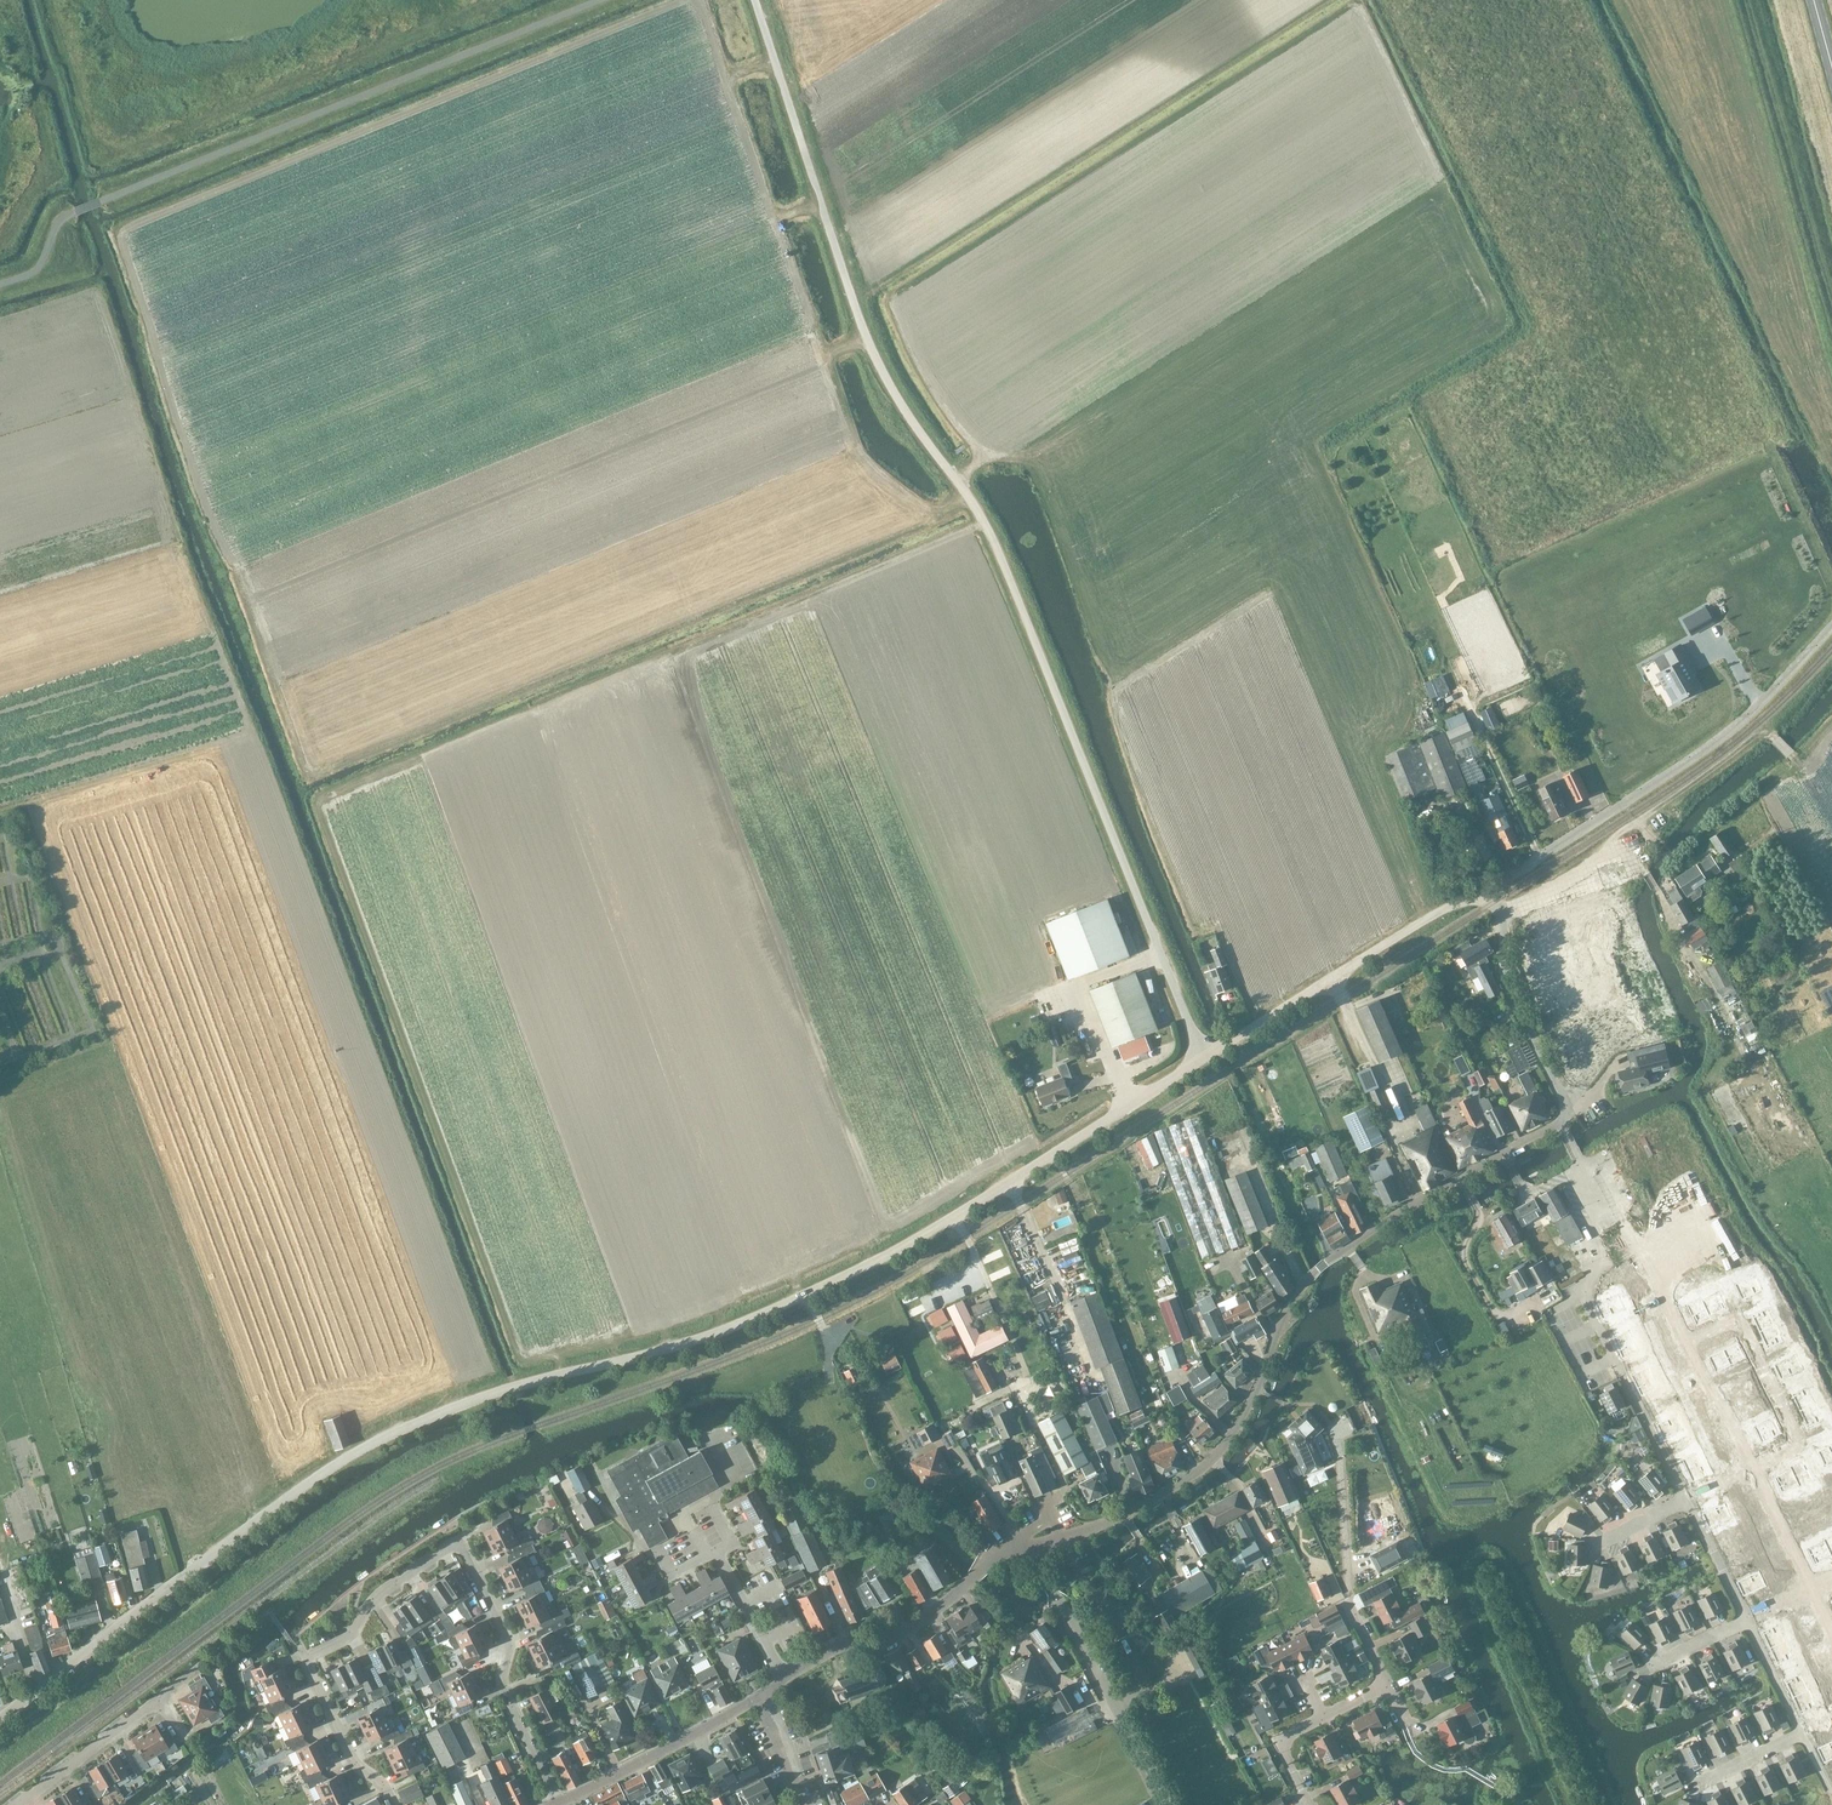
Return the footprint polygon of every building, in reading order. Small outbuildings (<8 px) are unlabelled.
[(1725,351),(1718,355),(1726,369),(1732,366),(1725,351)] [(1717,355),(1699,365),(1703,372),(1721,363),(1717,355)] [(1754,418),(1767,411),(1764,405),(1751,412),(1754,418)] [(1706,609),(1699,614),(1706,626),(1713,622),(1706,609)] [(1663,673),(1658,676),(1665,689),(1671,686),(1678,700),(1698,689),(1683,662),(1688,659),(1680,645),(1667,653),(1674,667),(1666,671),(1665,670),(1663,672),(1663,673)] [(1450,730),(1445,733),(1455,760),(1465,756),(1463,749),(1466,748),(1469,754),(1478,751),(1475,744),(1477,743),(1464,715),(1447,723),(1450,730)] [(1444,733),(1419,743),(1408,748),(1386,757),(1404,802),(1438,788),(1442,799),(1467,789),(1455,760),(1445,733),(1444,733)] [(1590,796),(1577,769),(1563,776),(1576,803),(1590,796)] [(1511,789),(1522,783),(1517,772),(1505,777),(1511,789)] [(1567,812),(1562,802),(1564,801),(1560,792),(1554,794),(1549,784),(1538,789),(1542,800),(1541,800),(1552,819),(1567,812)] [(1483,802),(1476,806),(1481,817),(1486,827),(1493,842),(1500,839),(1505,850),(1519,843),(1511,826),(1508,828),(1493,798),(1483,803),(1483,802)] [(1710,839),(1723,859),(1735,851),(1722,831),(1710,839)] [(1697,865),(1676,879),(1688,897),(1692,903),(1701,896),(1702,892),(1699,887),(1707,881),(1707,880),(1721,871),(1712,856),(1697,866),(1697,865)] [(1729,864),(1736,874),(1740,880),(1749,874),(1738,857),(1729,864)] [(1046,923),(1068,980),(1130,955),(1108,899),(1046,923)] [(1699,927),(1683,899),(1671,906),(1687,934),(1684,936),(1689,944),(1705,934),(1700,926),(1699,927)] [(1569,902),(1559,907),(1565,918),(1570,929),(1580,924),(1576,916),(1574,913),(1569,902)] [(1559,907),(1550,912),(1555,923),(1561,934),(1564,932),(1570,929),(1565,918),(1559,907)] [(1550,912),(1541,916),(1546,927),(1552,938),(1554,937),(1560,934),(1561,934),(1555,923),(1550,912)] [(1541,916),(1531,921),(1536,932),(1542,943),(1545,941),(1549,940),(1552,938),(1546,927),(1541,916)] [(1531,921),(1521,926),(1527,937),(1532,948),(1536,946),(1542,943),(1536,932),(1531,921)] [(1479,976),(1489,997),(1500,992),(1485,963),(1489,962),(1485,955),(1492,951),(1485,939),(1472,947),(1468,941),(1452,950),(1456,957),(1461,954),(1467,965),(1466,966),(1473,979),(1479,976)] [(1586,944),(1579,947),(1582,953),(1589,950),(1586,944)] [(1208,971),(1205,972),(1210,986),(1215,984),(1218,993),(1232,988),(1224,965),(1227,964),(1220,946),(1211,950),(1216,963),(1209,965),(1211,969),(1210,970),(1208,971)] [(1579,947),(1573,951),(1576,956),(1582,953),(1579,947)] [(1568,949),(1562,952),(1563,956),(1564,958),(1571,954),(1570,952),(1568,949)] [(1556,955),(1550,958),(1553,964),(1559,960),(1556,955)] [(1550,958),(1543,961),(1546,967),(1553,964),(1550,958)] [(1564,974),(1562,975),(1570,990),(1571,989),(1573,989),(1577,987),(1579,986),(1585,983),(1585,982),(1590,980),(1594,978),(1586,963),(1582,965),(1579,958),(1577,959),(1574,960),(1567,964),(1565,965),(1569,972),(1566,973),(1564,974)] [(1720,962),(1707,968),(1723,999),(1736,993),(1720,962)] [(1136,973),(1090,991),(1112,1047),(1158,1029),(1136,973)] [(1577,1004),(1575,1005),(1583,1023),(1587,1021),(1590,1019),(1593,1018),(1597,1016),(1601,1014),(1606,1011),(1607,1011),(1598,993),(1597,994),(1592,997),(1589,989),(1589,990),(1575,996),(1578,1004),(1577,1004)] [(1707,999),(1695,1004),(1700,1014),(1712,1009),(1707,999)] [(1357,1010),(1380,1063),(1403,1053),(1379,1000),(1357,1010)] [(1778,1003),(1773,1005),(1779,1017),(1784,1014),(1778,1003)] [(1491,1017),(1502,1012),(1499,1006),(1488,1011),(1491,1017)] [(1743,1018),(1737,1021),(1745,1036),(1747,1039),(1758,1033),(1747,1013),(1741,1015),(1743,1018)] [(1605,1032),(1598,1036),(1606,1051),(1613,1047),(1623,1042),(1627,1040),(1630,1039),(1622,1023),(1619,1025),(1615,1018),(1606,1023),(1602,1025),(1605,1032)] [(1506,1024),(1499,1028),(1502,1033),(1509,1030),(1506,1024)] [(1145,1036),(1118,1047),(1123,1061),(1150,1050),(1145,1036)] [(1639,1067),(1618,1072),(1623,1091),(1648,1085),(1646,1074),(1654,1072),(1670,1068),(1664,1044),(1648,1048),(1635,1051),(1639,1067)] [(1750,1061),(1762,1056),(1760,1050),(1748,1055),(1750,1061)] [(1035,1086),(1026,1089),(1032,1103),(1041,1099),(1043,1106),(1070,1096),(1065,1084),(1073,1081),(1066,1063),(1057,1066),(1062,1078),(1036,1088),(1035,1086)] [(1392,1117),(1371,1067),(1357,1072),(1366,1093),(1370,1091),(1383,1121),(1392,1117)] [(1473,1072),(1478,1084),(1480,1086),(1489,1082),(1490,1082),(1497,1084),(1495,1079),(1488,1079),(1483,1067),(1473,1072)] [(1551,1117),(1528,1071),(1518,1076),(1527,1094),(1508,1104),(1522,1132),(1551,1117)] [(1470,1125),(1463,1128),(1471,1148),(1470,1148),(1476,1160),(1496,1150),(1470,1097),(1459,1102),(1470,1125)] [(1513,1129),(1505,1112),(1501,1105),(1493,1108),(1488,1098),(1479,1102),(1489,1120),(1488,1120),(1497,1137),(1513,1129)] [(1266,1113),(1275,1109),(1271,1100),(1262,1104),(1266,1113)] [(1457,1172),(1436,1124),(1427,1104),(1415,1110),(1424,1130),(1399,1143),(1424,1193),(1438,1185),(1437,1182),(1457,1172)] [(1368,1106),(1344,1118),(1360,1152),(1384,1140),(1368,1106)] [(1272,1110),(1278,1127),(1288,1123),(1283,1107),(1272,1110)] [(1202,1259),(1245,1243),(1197,1116),(1155,1132),(1202,1259)] [(1471,1148),(1463,1128),(1444,1137),(1458,1169),(1476,1160),(1470,1148),(1471,1148)] [(1315,1148),(1330,1182),(1347,1175),(1332,1140),(1315,1148)] [(1296,1158),(1303,1174),(1316,1168),(1309,1152),(1296,1158)] [(1374,1186),(1373,1188),(1374,1191),(1375,1193),(1378,1194),(1380,1193),(1385,1205),(1388,1203),(1389,1205),(1398,1201),(1397,1199),(1400,1198),(1392,1180),(1395,1178),(1389,1165),(1387,1160),(1374,1166),(1377,1171),(1379,1177),(1374,1179),(1376,1184),(1374,1186)] [(1625,1185),(1616,1190),(1621,1197),(1629,1192),(1633,1199),(1662,1182),(1649,1160),(1620,1176),(1625,1185)] [(1246,1172),(1226,1180),(1248,1234),(1268,1226),(1246,1172)] [(1344,1194),(1337,1197),(1355,1234),(1368,1228),(1367,1227),(1367,1228),(1358,1208),(1363,1205),(1351,1180),(1340,1185),(1344,1194)] [(1319,1185),(1310,1187),(1313,1200),(1322,1198),(1319,1185)] [(1555,1187),(1539,1196),(1540,1198),(1552,1219),(1554,1221),(1567,1245),(1582,1236),(1581,1234),(1569,1213),(1568,1210),(1573,1207),(1562,1188),(1557,1191),(1555,1187)] [(1060,1205),(1053,1189),(1039,1195),(1046,1211),(1060,1205)] [(1535,1198),(1513,1210),(1522,1226),(1538,1217),(1544,1227),(1550,1223),(1549,1221),(1552,1219),(1540,1198),(1536,1200),(1535,1198)] [(1336,1214),(1318,1223),(1327,1239),(1333,1250),(1351,1239),(1344,1228),(1336,1214)] [(1507,1214),(1491,1223),(1506,1248),(1521,1240),(1507,1214)] [(1058,1236),(1059,1242),(1070,1240),(1068,1234),(1058,1236)] [(1061,1256),(1072,1252),(1070,1246),(1059,1250),(1061,1256)] [(1263,1247),(1255,1252),(1264,1266),(1262,1268),(1280,1296),(1293,1287),(1286,1276),(1287,1272),(1283,1266),(1279,1265),(1275,1259),(1273,1261),(1263,1247)] [(980,1261),(987,1273),(998,1266),(991,1254),(980,1261)] [(1252,1254),(1241,1260),(1251,1279),(1262,1273),(1252,1254)] [(1511,1273),(1512,1275),(1507,1278),(1516,1293),(1520,1291),(1535,1283),(1537,1288),(1549,1281),(1548,1280),(1552,1278),(1543,1262),(1539,1264),(1539,1263),(1528,1269),(1525,1265),(1511,1273)] [(1243,1265),(1236,1270),(1241,1277),(1248,1273),(1243,1265)] [(1755,1274),(1734,1284),(1742,1300),(1763,1291),(1755,1274)] [(1413,1339),(1414,1339),(1417,1346),(1427,1341),(1424,1334),(1431,1331),(1426,1320),(1421,1309),(1415,1312),(1402,1282),(1379,1292),(1375,1283),(1360,1289),(1378,1332),(1405,1321),(1413,1339)] [(1280,1306),(1271,1291),(1255,1301),(1264,1316),(1280,1306)] [(1101,1367),(1118,1413),(1119,1415),(1142,1406),(1137,1387),(1135,1388),(1123,1359),(1124,1358),(1099,1292),(1071,1302),(1096,1369),(1101,1367)] [(1188,1299),(1192,1309),(1209,1303),(1204,1292),(1188,1299)] [(982,1293),(969,1299),(972,1306),(974,1305),(977,1311),(988,1307),(982,1293)] [(1719,1293),(1702,1300),(1710,1316),(1726,1308),(1719,1293)] [(1244,1294),(1236,1298),(1219,1306),(1227,1325),(1254,1312),(1248,1301),(1244,1294)] [(1596,1304),(1595,1304),(1603,1321),(1604,1320),(1603,1320),(1625,1309),(1618,1294),(1596,1305),(1596,1304)] [(1176,1297),(1159,1303),(1173,1343),(1191,1337),(1176,1297)] [(1701,1298),(1686,1305),(1696,1326),(1695,1326),(1696,1327),(1712,1319),(1712,1318),(1711,1319),(1710,1316),(1702,1300),(1701,1298)] [(962,1301),(950,1307),(956,1320),(966,1315),(963,1308),(965,1307),(962,1301)] [(922,1303),(907,1311),(910,1318),(926,1311),(922,1303)] [(1768,1307),(1751,1316),(1752,1316),(1759,1332),(1775,1324),(1768,1309),(1769,1308),(1768,1307)] [(942,1308),(933,1313),(939,1326),(949,1321),(942,1308)] [(1228,1332),(1217,1308),(1202,1315),(1214,1339),(1228,1332)] [(1238,1342),(1253,1334),(1256,1339),(1266,1334),(1263,1329),(1256,1317),(1232,1330),(1238,1342)] [(980,1335),(964,1342),(971,1358),(1009,1340),(1001,1324),(980,1335)] [(1775,1324),(1759,1332),(1767,1348),(1766,1349),(1767,1349),(1784,1341),(1784,1340),(1783,1341),(1780,1335),(1781,1334),(1776,1324),(1775,1324)] [(951,1326),(942,1331),(949,1343),(958,1339),(951,1326)] [(1629,1331),(1613,1338),(1622,1359),(1639,1351),(1629,1331)] [(1219,1344),(1227,1357),(1237,1351),(1230,1338),(1219,1344)] [(1737,1343),(1723,1350),(1731,1366),(1745,1359),(1746,1359),(1738,1343),(1737,1343)] [(961,1344),(952,1349),(958,1362),(966,1357),(967,1357),(965,1352),(961,1344)] [(1172,1346),(1158,1351),(1165,1371),(1179,1367),(1172,1346)] [(1709,1356),(1708,1357),(1716,1373),(1717,1372),(1731,1366),(1723,1350),(1709,1357),(1709,1356)] [(895,1354),(881,1360),(888,1374),(902,1367),(895,1354)] [(1774,1364),(1774,1365),(1781,1381),(1782,1380),(1804,1369),(1796,1354),(1774,1365),(1774,1364)] [(983,1358),(971,1364),(987,1394),(998,1388),(983,1358)] [(1254,1373),(1242,1359),(1229,1370),(1227,1367),(1224,1370),(1227,1373),(1224,1374),(1236,1388),(1254,1373)] [(1222,1382),(1215,1372),(1210,1375),(1203,1365),(1187,1375),(1193,1386),(1190,1388),(1197,1397),(1222,1382)] [(1647,1368),(1631,1376),(1641,1396),(1657,1388),(1647,1368)] [(920,1377),(912,1382),(916,1389),(924,1385),(920,1377)] [(1599,1395),(1609,1414),(1626,1405),(1620,1394),(1619,1395),(1618,1392),(1619,1391),(1617,1387),(1614,1388),(1612,1384),(1604,1388),(1606,1392),(1599,1395)] [(1237,1401),(1223,1385),(1204,1401),(1219,1418),(1237,1401)] [(1808,1386),(1791,1395),(1791,1396),(1792,1395),(1800,1411),(1815,1403),(1808,1388),(1809,1387),(1808,1386)] [(1078,1399),(1080,1404),(1077,1405),(1097,1450),(1117,1441),(1097,1396),(1087,1401),(1085,1396),(1078,1399)] [(990,1408),(983,1411),(986,1419),(993,1416),(1004,1439),(1017,1433),(1003,1401),(989,1408),(990,1408)] [(1815,1403),(1800,1411),(1807,1427),(1806,1428),(1807,1429),(1824,1420),(1824,1419),(1823,1420),(1820,1414),(1821,1413),(1817,1403),(1815,1403)] [(1143,1410),(1129,1417),(1132,1423),(1146,1417),(1143,1410)] [(1295,1433),(1288,1438),(1304,1475),(1323,1467),(1311,1439),(1323,1428),(1308,1411),(1307,1410),(1300,1416),(1299,1416),(1300,1417),(1296,1420),(1296,1419),(1295,1420),(1296,1420),(1289,1427),(1290,1427),(1295,1433)] [(1062,1411),(1038,1423),(1065,1475),(1081,1466),(1088,1479),(1079,1484),(1089,1502),(1097,1498),(1098,1499),(1109,1493),(1099,1474),(1095,1475),(1062,1411)] [(1678,1414),(1657,1424),(1664,1439),(1685,1429),(1678,1414)] [(350,1445),(339,1415),(324,1421),(335,1450),(350,1445)] [(1199,1415),(1192,1421),(1191,1419),(1185,1425),(1201,1444),(1216,1431),(1205,1419),(1203,1421),(1199,1415)] [(1775,1417),(1754,1427),(1762,1443),(1782,1434),(1775,1417)] [(924,1446),(941,1437),(934,1424),(913,1435),(920,1447),(923,1445),(924,1446)] [(1186,1440),(1181,1429),(1174,1432),(1179,1443),(1186,1440)] [(638,1528),(649,1548),(667,1538),(657,1521),(659,1520),(659,1521),(660,1520),(659,1518),(666,1514),(667,1517),(668,1516),(667,1514),(717,1486),(710,1473),(711,1473),(699,1450),(688,1457),(675,1433),(607,1471),(620,1495),(615,1500),(632,1532),(638,1528)] [(1147,1448),(1154,1464),(1160,1480),(1185,1470),(1172,1438),(1147,1448)] [(1818,1451),(1825,1466),(1831,1463),(1831,1445),(1818,1451)] [(962,1449),(971,1467),(977,1464),(969,1446),(962,1449)] [(910,1463),(926,1489),(953,1475),(938,1448),(910,1463)] [(1002,1449),(991,1454),(996,1464),(992,1466),(1000,1483),(1015,1477),(1007,1459),(1006,1459),(1002,1449)] [(1057,1487),(1053,1479),(1056,1478),(1043,1450),(1019,1461),(1035,1496),(1057,1487)] [(1139,1450),(1124,1456),(1133,1477),(1130,1478),(1137,1495),(1139,1494),(1139,1495),(1154,1489),(1154,1488),(1156,1487),(1149,1470),(1148,1470),(1139,1450)] [(1697,1453),(1682,1460),(1692,1482),(1691,1482),(1692,1483),(1708,1475),(1707,1474),(1707,1475),(1697,1453)] [(1805,1459),(1789,1467),(1789,1468),(1790,1467),(1791,1470),(1798,1486),(1799,1488),(1814,1481),(1805,1460),(1805,1459)] [(1299,1498),(1288,1472),(1284,1462),(1263,1471),(1279,1507),(1299,1498)] [(579,1465),(566,1471),(576,1492),(574,1493),(579,1504),(573,1507),(585,1528),(601,1519),(590,1499),(586,1500),(582,1491),(590,1487),(579,1465)] [(1105,1480),(1115,1475),(1111,1467),(1101,1472),(1105,1480)] [(1666,1485),(1653,1469),(1638,1481),(1646,1490),(1648,1492),(1648,1493),(1651,1497),(1653,1495),(1656,1499),(1663,1493),(1660,1490),(1666,1485)] [(1791,1470),(1774,1478),(1782,1493),(1798,1486),(1791,1470)] [(540,1474),(541,1482),(550,1480),(549,1473),(540,1474)] [(1268,1499),(1257,1481),(1243,1489),(1254,1507),(1268,1499)] [(1628,1481),(1613,1493),(1621,1503),(1621,1502),(1624,1505),(1623,1506),(1626,1510),(1628,1508),(1631,1511),(1637,1506),(1635,1502),(1641,1497),(1628,1481)] [(753,1488),(736,1497),(743,1511),(760,1501),(753,1488)] [(982,1490),(974,1495),(977,1499),(972,1502),(991,1532),(1003,1524),(985,1495),(982,1490)] [(1248,1510),(1239,1491),(1203,1510),(1213,1529),(1248,1510)] [(1615,1510),(1603,1494),(1587,1506),(1595,1516),(1596,1515),(1598,1517),(1597,1518),(1600,1522),(1603,1520),(1606,1524),(1612,1519),(1609,1515),(1615,1510)] [(733,1499),(725,1504),(727,1508),(736,1504),(733,1499)] [(760,1501),(743,1511),(747,1518),(750,1524),(767,1514),(760,1501)] [(1724,1503),(1702,1514),(1709,1529),(1731,1518),(1731,1519),(1732,1519),(1724,1502),(1724,1503)] [(780,1512),(790,1535),(805,1528),(794,1505),(780,1512)] [(485,1531),(483,1532),(487,1540),(489,1539),(490,1541),(512,1530),(509,1525),(514,1522),(508,1510),(492,1518),(495,1524),(484,1530),(485,1531)] [(1571,1512),(1562,1529),(1581,1538),(1589,1521),(1584,1519),(1584,1520),(1581,1518),(1582,1517),(1571,1512)] [(542,1514),(528,1521),(534,1533),(548,1526),(542,1514)] [(767,1514),(750,1524),(752,1528),(756,1537),(774,1528),(767,1514)] [(1216,1546),(1200,1517),(1183,1527),(1199,1556),(1216,1546)] [(744,1520),(736,1524),(739,1529),(747,1525),(744,1520)] [(1235,1525),(1246,1545),(1256,1540),(1245,1520),(1235,1525)] [(1663,1533),(1672,1551),(1690,1542),(1684,1532),(1683,1532),(1682,1529),(1683,1529),(1680,1524),(1677,1525),(1675,1521),(1668,1525),(1670,1529),(1663,1533)] [(747,1525),(739,1529),(741,1534),(750,1530),(747,1525)] [(756,1537),(752,1539),(759,1553),(775,1544),(781,1541),(774,1528),(756,1537)] [(807,1533),(805,1528),(790,1535),(808,1573),(826,1564),(811,1531),(807,1533)] [(1279,1538),(1275,1529),(1267,1534),(1271,1542),(1279,1538)] [(143,1557),(149,1556),(145,1540),(139,1542),(137,1530),(121,1534),(134,1590),(150,1586),(143,1557)] [(491,1543),(489,1544),(493,1553),(495,1552),(495,1553),(506,1548),(509,1554),(507,1555),(508,1555),(532,1544),(534,1543),(531,1537),(523,1540),(520,1535),(515,1538),(512,1530),(490,1541),(491,1543)] [(1639,1545),(1648,1563),(1665,1554),(1659,1544),(1658,1544),(1657,1542),(1658,1541),(1656,1536),(1653,1538),(1651,1533),(1643,1537),(1646,1541),(1639,1545)] [(1823,1539),(1824,1542),(1831,1557),(1831,1559),(1831,1535),(1823,1539)] [(1568,1544),(1567,1565),(1586,1565),(1587,1553),(1586,1553),(1586,1550),(1587,1550),(1587,1545),(1584,1545),(1584,1540),(1576,1540),(1576,1545),(1568,1544)] [(573,1562),(580,1559),(572,1541),(565,1544),(573,1562)] [(1264,1558),(1255,1541),(1228,1555),(1237,1571),(1264,1558)] [(1398,1541),(1370,1556),(1379,1573),(1407,1558),(1398,1541)] [(1824,1542),(1807,1549),(1815,1565),(1831,1557),(1824,1542)] [(100,1566),(110,1563),(105,1544),(94,1547),(100,1566)] [(500,1567),(498,1568),(502,1577),(504,1576),(505,1579),(527,1568),(532,1566),(527,1554),(535,1551),(532,1544),(508,1555),(510,1561),(499,1566),(500,1567)] [(775,1544),(759,1553),(766,1566),(782,1557),(775,1544)] [(1624,1576),(1641,1567),(1635,1556),(1634,1557),(1633,1554),(1634,1553),(1632,1548),(1629,1550),(1627,1545),(1619,1549),(1621,1553),(1614,1557),(1615,1558),(1611,1559),(1615,1567),(1618,1566),(1624,1576)] [(73,1553),(75,1559),(86,1594),(105,1588),(94,1553),(95,1553),(93,1546),(73,1553)] [(598,1558),(614,1552),(611,1547),(596,1552),(598,1558)] [(950,1579),(932,1547),(913,1558),(931,1590),(950,1579)] [(753,1549),(745,1553),(748,1558),(756,1554),(753,1549)] [(592,1553),(584,1558),(588,1565),(596,1560),(592,1553)] [(642,1553),(631,1558),(616,1567),(613,1561),(606,1565),(612,1576),(616,1574),(620,1581),(638,1571),(633,1563),(644,1557),(642,1553)] [(1152,1576),(1137,1553),(1120,1564),(1136,1588),(1152,1576)] [(756,1554),(748,1558),(750,1563),(758,1558),(756,1554)] [(1593,1565),(1589,1585),(1608,1588),(1611,1576),(1609,1576),(1610,1574),(1611,1574),(1612,1568),(1609,1568),(1610,1563),(1602,1562),(1601,1566),(1593,1565)] [(893,1594),(880,1572),(875,1565),(864,1572),(866,1575),(861,1578),(864,1583),(854,1589),(865,1607),(870,1604),(872,1607),(878,1603),(876,1601),(880,1598),(882,1601),(893,1594)] [(838,1566),(825,1572),(848,1624),(861,1618),(838,1566)] [(531,1575),(527,1568),(505,1579),(506,1581),(504,1582),(508,1590),(510,1589),(511,1590),(522,1585),(525,1591),(541,1583),(536,1573),(531,1575)] [(704,1570),(699,1572),(704,1580),(708,1578),(704,1570)] [(781,1580),(781,1582),(786,1590),(806,1580),(801,1570),(781,1580)] [(917,1601),(919,1600),(929,1595),(914,1570),(902,1577),(917,1601)] [(1175,1617),(1203,1600),(1215,1593),(1202,1570),(1162,1594),(1170,1608),(1175,1617)] [(638,1571),(620,1581),(627,1594),(645,1584),(642,1580),(638,1571)] [(1759,1572),(1737,1582),(1744,1597),(1766,1586),(1766,1587),(1767,1587),(1759,1571),(1758,1571),(1759,1572)] [(105,1575),(113,1600),(113,1603),(128,1599),(121,1577),(115,1579),(113,1572),(105,1575)] [(450,1572),(439,1580),(456,1605),(473,1593),(465,1581),(459,1585),(450,1572)] [(699,1572),(695,1574),(700,1583),(704,1580),(699,1572)] [(653,1574),(645,1578),(647,1583),(656,1578),(653,1574)] [(710,1581),(706,1583),(716,1600),(728,1593),(718,1576),(710,1581)] [(1318,1601),(1331,1595),(1323,1577),(1310,1583),(1318,1601)] [(656,1578),(647,1583),(649,1587),(658,1583),(656,1578)] [(456,1605),(439,1580),(427,1588),(436,1601),(430,1605),(438,1617),(441,1621),(448,1617),(445,1613),(456,1605)] [(1094,1603),(1114,1641),(1127,1635),(1120,1622),(1117,1623),(1112,1613),(1124,1607),(1122,1604),(1128,1602),(1125,1596),(1120,1599),(1111,1581),(1097,1589),(1098,1590),(1090,1594),(1095,1602),(1094,1603)] [(1388,1590),(1384,1581),(1373,1587),(1377,1595),(1388,1590)] [(517,1604),(515,1605),(520,1614),(522,1613),(523,1615),(550,1602),(550,1601),(549,1600),(545,1591),(541,1583),(525,1591),(525,1592),(528,1598),(523,1600),(517,1603),(517,1604)] [(701,1585),(692,1590),(702,1608),(716,1600),(706,1583),(701,1585)] [(645,1584),(627,1594),(634,1607),(652,1598),(647,1589),(645,1584)] [(678,1584),(674,1586),(678,1595),(683,1592),(678,1584)] [(674,1586),(669,1589),(674,1597),(678,1595),(674,1586)] [(341,1590),(320,1603),(326,1613),(347,1599),(341,1590)] [(684,1595),(680,1597),(689,1615),(702,1608),(692,1590),(684,1595)] [(830,1624),(818,1600),(813,1590),(796,1599),(813,1632),(830,1624)] [(1724,1611),(1714,1592),(1697,1600),(1702,1612),(1703,1611),(1705,1614),(1704,1614),(1706,1619),(1709,1618),(1711,1622),(1718,1618),(1716,1614),(1724,1611)] [(1390,1594),(1374,1602),(1385,1623),(1391,1620),(1395,1628),(1425,1613),(1419,1603),(1409,1608),(1410,1610),(1401,1614),(1398,1608),(1400,1607),(1397,1600),(1396,1599),(1393,1600),(1390,1594)] [(407,1602),(404,1604),(421,1629),(432,1621),(432,1622),(438,1617),(430,1605),(424,1609),(415,1596),(413,1597),(412,1595),(405,1599),(407,1602)] [(57,1597),(45,1600),(53,1628),(47,1630),(47,1635),(50,1642),(48,1642),(53,1656),(71,1650),(65,1629),(64,1625),(60,1608),(57,1597)] [(616,1615),(608,1597),(598,1602),(606,1619),(616,1615)] [(675,1600),(667,1604),(677,1621),(689,1615),(680,1597),(675,1600)] [(70,1629),(101,1621),(95,1599),(64,1607),(70,1629)] [(524,1617),(522,1618),(526,1627),(528,1626),(528,1627),(540,1621),(543,1628),(552,1623),(553,1623),(556,1621),(566,1617),(569,1615),(566,1608),(557,1612),(551,1600),(550,1601),(550,1602),(523,1615),(524,1617)] [(404,1604),(393,1611),(402,1624),(395,1629),(403,1640),(402,1642),(407,1649),(416,1644),(410,1636),(421,1629),(404,1604)] [(1690,1604),(1673,1613),(1678,1624),(1679,1623),(1681,1626),(1680,1627),(1682,1631),(1685,1630),(1687,1634),(1694,1630),(1692,1627),(1699,1623),(1699,1622),(1692,1609),(1690,1604)] [(961,1608),(956,1611),(970,1633),(981,1625),(984,1630),(991,1626),(986,1619),(990,1617),(986,1611),(976,1617),(969,1605),(962,1610),(961,1608)] [(1324,1622),(1329,1620),(1333,1628),(1343,1622),(1339,1615),(1341,1614),(1337,1605),(1319,1614),(1324,1622)] [(1696,1607),(1692,1609),(1699,1622),(1702,1620),(1696,1607)] [(1170,1608),(1155,1616),(1166,1635),(1181,1627),(1175,1617),(1170,1608)] [(964,1636),(970,1633),(956,1611),(951,1614),(952,1616),(946,1619),(953,1631),(947,1635),(955,1648),(966,1641),(964,1636)] [(732,1622),(728,1616),(720,1620),(724,1627),(732,1622)] [(1675,1635),(1666,1616),(1648,1625),(1654,1636),(1655,1636),(1656,1638),(1655,1639),(1658,1644),(1660,1642),(1662,1646),(1670,1642),(1668,1638),(1675,1635)] [(528,1643),(527,1644),(531,1653),(533,1652),(534,1655),(556,1644),(561,1641),(555,1630),(566,1625),(569,1624),(566,1617),(556,1621),(553,1623),(552,1623),(543,1628),(536,1631),(539,1637),(528,1643)] [(1420,1654),(1417,1648),(1419,1647),(1415,1638),(1417,1638),(1430,1631),(1423,1617),(1410,1624),(1413,1631),(1409,1633),(1393,1642),(1403,1663),(1420,1654)] [(1046,1622),(1030,1633),(1032,1635),(1031,1639),(1034,1643),(1037,1644),(1047,1658),(1058,1673),(1066,1667),(1051,1645),(1059,1640),(1046,1622)] [(1648,1636),(1633,1622),(1620,1636),(1629,1644),(1631,1645),(1631,1646),(1635,1650),(1648,1636)] [(454,1649),(459,1647),(481,1636),(480,1634),(482,1633),(478,1624),(476,1625),(475,1624),(464,1629),(461,1623),(434,1636),(436,1642),(448,1637),(454,1649)] [(1778,1624),(1761,1632),(1761,1633),(1762,1633),(1770,1648),(1785,1641),(1778,1625),(1779,1625),(1778,1624)] [(38,1676),(52,1670),(43,1648),(41,1639),(37,1625),(24,1629),(32,1651),(29,1653),(38,1676)] [(1349,1632),(1346,1625),(1335,1631),(1338,1637),(1349,1632)] [(1192,1628),(1179,1635),(1201,1677),(1214,1670),(1192,1628)] [(954,1657),(948,1648),(945,1650),(935,1634),(922,1642),(932,1659),(939,1655),(944,1663),(954,1657)] [(1304,1635),(1286,1644),(1294,1661),(1299,1658),(1301,1660),(1309,1656),(1308,1654),(1313,1651),(1304,1635)] [(482,1638),(481,1636),(459,1647),(463,1653),(457,1656),(463,1667),(479,1660),(476,1653),(487,1648),(486,1647),(488,1646),(484,1637),(482,1638)] [(755,1669),(738,1638),(717,1650),(734,1681),(755,1669)] [(392,1640),(380,1646),(393,1672),(400,1668),(401,1669),(412,1664),(406,1650),(399,1654),(392,1640)] [(1170,1652),(1178,1647),(1174,1640),(1166,1645),(1170,1652)] [(1341,1646),(1338,1640),(1322,1649),(1325,1654),(1322,1655),(1327,1663),(1329,1662),(1332,1667),(1348,1659),(1364,1651),(1360,1645),(1347,1651),(1344,1644),(1341,1646)] [(1785,1641),(1770,1648),(1777,1665),(1777,1666),(1794,1658),(1794,1657),(1793,1657),(1790,1651),(1791,1651),(1787,1640),(1785,1641)] [(566,1652),(561,1641),(556,1644),(534,1655),(535,1657),(533,1658),(537,1666),(539,1665),(540,1666),(551,1661),(555,1671),(581,1658),(577,1651),(571,1653),(566,1652)] [(1723,1653),(1732,1671),(1749,1663),(1744,1652),(1743,1652),(1742,1649),(1743,1649),(1740,1644),(1738,1646),(1736,1641),(1728,1645),(1730,1649),(1723,1653)] [(23,1668),(17,1650),(15,1651),(12,1642),(2,1646),(6,1654),(0,1656),(0,1668),(1,1668),(3,1675),(23,1668)] [(1294,1661),(1286,1644),(1270,1652),(1266,1645),(1254,1651),(1261,1666),(1271,1661),(1275,1670),(1281,1668),(1282,1670),(1290,1666),(1289,1663),(1294,1661)] [(393,1672),(380,1646),(368,1652),(374,1666),(368,1669),(382,1696),(389,1693),(383,1679),(387,1677),(386,1675),(393,1672)] [(903,1669),(905,1674),(904,1674),(913,1691),(919,1688),(917,1684),(899,1647),(883,1655),(893,1674),(903,1669)] [(906,1654),(916,1670),(925,1664),(915,1649),(906,1654)] [(969,1658),(963,1650),(956,1654),(961,1663),(969,1658)] [(1628,1651),(1609,1659),(1617,1677),(1628,1672),(1628,1671),(1631,1670),(1631,1671),(1636,1669),(1635,1666),(1639,1665),(1636,1657),(1632,1659),(1628,1651)] [(1222,1663),(1231,1658),(1227,1652),(1219,1657),(1222,1663)] [(1364,1652),(1355,1657),(1360,1666),(1369,1661),(1364,1652)] [(598,1664),(593,1654),(571,1665),(587,1699),(588,1698),(587,1696),(614,1682),(603,1661),(598,1664)] [(1051,1687),(1032,1654),(1001,1672),(1019,1705),(1051,1687)] [(1699,1665),(1708,1684),(1725,1675),(1720,1664),(1719,1664),(1717,1662),(1718,1661),(1716,1657),(1713,1658),(1711,1654),(1704,1658),(1706,1661),(1699,1665)] [(666,1661),(667,1664),(670,1668),(661,1672),(658,1666),(649,1670),(664,1698),(688,1685),(674,1657),(666,1661)] [(1432,1673),(1414,1683),(1424,1704),(1441,1695),(1438,1689),(1440,1688),(1437,1681),(1454,1672),(1446,1657),(1429,1666),(1432,1673)] [(366,1692),(369,1691),(374,1701),(382,1696),(368,1669),(362,1672),(355,1658),(343,1664),(356,1692),(364,1688),(366,1692)] [(1348,1659),(1332,1667),(1334,1673),(1332,1674),(1336,1682),(1339,1681),(1341,1686),(1358,1678),(1355,1672),(1357,1671),(1353,1663),(1351,1664),(1348,1659)] [(712,1664),(704,1669),(694,1674),(702,1689),(708,1686),(711,1690),(712,1690),(719,1704),(722,1706),(729,1702),(730,1699),(722,1685),(723,1684),(712,1664)] [(342,1665),(330,1671),(337,1685),(331,1688),(337,1701),(349,1695),(356,1692),(342,1665)] [(870,1668),(864,1670),(864,1669),(863,1669),(863,1671),(858,1673),(857,1671),(856,1672),(857,1673),(852,1675),(851,1674),(850,1674),(851,1675),(845,1678),(845,1676),(844,1677),(844,1678),(839,1680),(837,1679),(836,1680),(838,1681),(840,1686),(831,1689),(835,1699),(844,1696),(845,1700),(844,1701),(845,1702),(846,1700),(852,1698),(852,1699),(853,1699),(853,1697),(854,1697),(857,1696),(858,1695),(858,1697),(859,1696),(859,1695),(864,1693),(865,1694),(866,1694),(865,1693),(870,1690),(871,1692),(872,1691),(871,1690),(877,1688),(877,1689),(878,1689),(878,1688),(882,1683),(883,1684),(884,1684),(883,1683),(884,1677),(885,1677),(885,1676),(884,1676),(882,1671),(883,1670),(882,1669),(881,1670),(878,1667),(878,1666),(877,1666),(877,1667),(871,1668),(870,1667),(869,1667),(870,1668)] [(1684,1696),(1701,1687),(1696,1676),(1695,1677),(1693,1674),(1694,1673),(1692,1669),(1689,1670),(1687,1666),(1680,1669),(1682,1674),(1674,1677),(1684,1696)] [(261,1684),(264,1691),(286,1680),(285,1678),(287,1677),(283,1668),(281,1669),(280,1668),(269,1674),(266,1667),(250,1675),(256,1687),(261,1684)] [(637,1682),(621,1691),(635,1717),(660,1703),(643,1669),(632,1674),(637,1682)] [(455,1671),(428,1684),(434,1695),(450,1688),(453,1694),(475,1684),(474,1682),(476,1681),(471,1672),(469,1673),(469,1672),(458,1677),(455,1671)] [(1802,1673),(1784,1681),(1785,1682),(1793,1697),(1809,1690),(1801,1674),(1802,1674),(1802,1673)] [(192,1692),(179,1700),(186,1712),(210,1698),(206,1692),(211,1689),(208,1683),(204,1676),(189,1685),(192,1692)] [(1268,1676),(1252,1685),(1255,1690),(1252,1691),(1256,1699),(1259,1698),(1261,1703),(1278,1695),(1275,1690),(1277,1689),(1273,1680),(1271,1682),(1268,1676)] [(1632,1679),(1622,1696),(1639,1706),(1645,1695),(1644,1695),(1645,1692),(1646,1693),(1649,1688),(1646,1687),(1649,1683),(1641,1679),(1639,1682),(1632,1679)] [(287,1682),(286,1680),(264,1691),(270,1702),(265,1705),(268,1711),(270,1710),(270,1711),(270,1710),(284,1704),(281,1698),(292,1692),(291,1691),(293,1690),(289,1682),(287,1682)] [(1653,1684),(1650,1705),(1669,1708),(1671,1697),(1670,1696),(1670,1693),(1671,1694),(1672,1688),(1670,1688),(1670,1683),(1662,1682),(1661,1686),(1653,1684)] [(480,1695),(482,1694),(478,1685),(476,1686),(475,1684),(453,1694),(458,1706),(456,1707),(459,1714),(472,1707),(469,1701),(480,1696),(480,1695)] [(1080,1706),(1069,1685),(1056,1691),(1067,1713),(1080,1706)] [(529,1697),(543,1724),(560,1715),(546,1688),(529,1697)] [(1809,1690),(1793,1697),(1801,1714),(1800,1714),(1800,1715),(1818,1707),(1817,1706),(1816,1706),(1813,1700),(1815,1700),(1810,1689),(1809,1690)] [(1261,1704),(1253,1708),(1261,1723),(1255,1726),(1258,1734),(1264,1731),(1274,1726),(1272,1722),(1287,1714),(1285,1708),(1287,1707),(1283,1699),(1280,1700),(1278,1695),(1261,1703),(1261,1704)] [(826,1733),(829,1743),(839,1740),(843,1752),(870,1743),(867,1736),(872,1734),(861,1706),(863,1705),(860,1700),(859,1700),(857,1696),(854,1697),(855,1702),(854,1702),(856,1708),(858,1707),(862,1720),(861,1720),(826,1733)] [(217,1710),(210,1698),(186,1712),(194,1725),(207,1717),(211,1723),(224,1715),(220,1708),(217,1710)] [(363,1727),(364,1729),(385,1719),(382,1712),(387,1710),(382,1698),(366,1706),(369,1712),(358,1717),(359,1718),(357,1719),(361,1728),(363,1727)] [(1454,1716),(1438,1725),(1449,1746),(1464,1738),(1465,1740),(1467,1742),(1469,1743),(1472,1742),(1474,1741),(1475,1738),(1474,1735),(1470,1727),(1480,1721),(1469,1700),(1455,1708),(1459,1715),(1455,1718),(1454,1716)] [(634,1735),(617,1702),(608,1707),(613,1716),(599,1724),(613,1750),(623,1745),(622,1741),(634,1735)] [(270,1711),(266,1713),(269,1719),(278,1714),(284,1726),(306,1715),(305,1713),(306,1713),(302,1704),(300,1705),(299,1704),(288,1709),(285,1703),(284,1704),(270,1710),(270,1711)] [(1780,1723),(1771,1705),(1753,1713),(1759,1724),(1760,1723),(1761,1726),(1760,1727),(1763,1731),(1765,1730),(1767,1734),(1775,1730),(1773,1726),(1780,1723)] [(927,1715),(922,1706),(910,1711),(915,1721),(927,1715)] [(1058,1749),(1097,1729),(1087,1707),(1046,1728),(1058,1749)] [(1356,1726),(1345,1731),(1354,1748),(1365,1742),(1363,1737),(1369,1734),(1370,1737),(1378,1733),(1377,1730),(1378,1730),(1383,1739),(1388,1736),(1388,1737),(1396,1732),(1386,1713),(1378,1717),(1375,1711),(1354,1721),(1356,1726)] [(307,1718),(306,1715),(284,1726),(289,1738),(284,1740),(287,1747),(290,1745),(290,1746),(290,1745),(304,1739),(301,1733),(312,1728),(311,1727),(313,1726),(309,1717),(307,1718)] [(1755,1735),(1746,1717),(1729,1725),(1734,1736),(1735,1735),(1737,1738),(1736,1739),(1738,1744),(1741,1742),(1743,1746),(1750,1742),(1748,1739),(1755,1735)] [(391,1730),(385,1719),(364,1729),(365,1732),(363,1733),(367,1741),(369,1740),(370,1741),(381,1736),(384,1742),(394,1737),(400,1734),(397,1727),(391,1730)] [(465,1758),(448,1723),(425,1734),(442,1769),(465,1758)] [(146,1732),(144,1733),(157,1754),(163,1751),(166,1756),(178,1749),(169,1733),(162,1737),(156,1727),(155,1727),(154,1725),(147,1729),(146,1732)] [(416,1727),(410,1730),(410,1729),(400,1734),(394,1737),(397,1743),(386,1749),(386,1750),(384,1751),(388,1759),(390,1758),(391,1760),(413,1750),(408,1738),(418,1733),(416,1727)] [(734,1766),(736,1770),(754,1761),(749,1750),(736,1728),(718,1738),(730,1760),(725,1763),(722,1758),(707,1767),(713,1778),(729,1770),(729,1769),(734,1766)] [(1731,1747),(1722,1729),(1705,1737),(1710,1748),(1712,1748),(1713,1751),(1712,1751),(1714,1756),(1717,1755),(1719,1758),(1726,1755),(1724,1751),(1731,1747)] [(594,1756),(592,1753),(596,1751),(585,1730),(577,1734),(580,1739),(572,1743),(582,1763),(586,1761),(588,1762),(591,1761),(591,1758),(594,1756)] [(157,1754),(144,1733),(142,1735),(139,1734),(132,1738),(134,1740),(133,1740),(139,1751),(132,1755),(142,1770),(149,1766),(146,1761),(157,1754)] [(1352,1758),(1344,1742),(1338,1746),(1331,1733),(1315,1741),(1318,1748),(1316,1749),(1320,1757),(1323,1756),(1326,1762),(1342,1754),(1346,1761),(1352,1758)] [(307,1745),(304,1739),(290,1745),(290,1746),(293,1752),(295,1750),(301,1762),(323,1752),(323,1750),(324,1749),(320,1740),(318,1741),(318,1740),(307,1745)] [(823,1745),(811,1750),(813,1754),(812,1754),(813,1756),(816,1754),(824,1777),(822,1777),(823,1778),(818,1780),(821,1787),(820,1787),(821,1789),(836,1784),(834,1779),(853,1772),(848,1760),(846,1760),(843,1752),(839,1740),(829,1743),(826,1744),(827,1749),(825,1750),(823,1745)] [(1707,1759),(1698,1741),(1680,1749),(1686,1761),(1687,1760),(1688,1763),(1687,1763),(1690,1768),(1693,1767),(1694,1770),(1702,1767),(1700,1763),(1707,1759)] [(1817,1749),(1824,1764),(1831,1760),(1831,1742),(1817,1749)] [(211,1748),(205,1750),(209,1763),(224,1757),(221,1748),(212,1751),(211,1748)] [(413,1750),(391,1760),(392,1763),(391,1764),(395,1772),(397,1771),(397,1772),(408,1767),(411,1774),(425,1767),(422,1760),(419,1762),(413,1750)] [(564,1751),(551,1758),(567,1790),(581,1783),(564,1751)] [(325,1754),(323,1752),(301,1762),(304,1769),(299,1771),(304,1783),(306,1782),(307,1782),(321,1775),(318,1770),(329,1764),(329,1763),(331,1762),(327,1753),(325,1754)] [(667,1765),(679,1787),(682,1792),(696,1785),(693,1778),(700,1774),(689,1753),(667,1765)] [(1779,1765),(1789,1784),(1806,1775),(1800,1764),(1799,1765),(1798,1762),(1799,1761),(1797,1757),(1794,1758),(1792,1754),(1784,1758),(1786,1762),(1779,1765)] [(104,1760),(102,1762),(113,1781),(127,1773),(130,1779),(137,1775),(129,1763),(123,1766),(116,1755),(105,1761),(104,1760)] [(512,1770),(505,1757),(495,1762),(501,1775),(512,1770)] [(702,1767),(714,1763),(712,1757),(700,1761),(702,1767)] [(490,1804),(510,1804),(490,1761),(480,1766),(486,1780),(480,1783),(490,1804)] [(113,1781),(102,1762),(99,1763),(100,1764),(89,1771),(96,1783),(90,1786),(97,1799),(109,1792),(105,1786),(113,1781)] [(670,1783),(658,1762),(649,1766),(657,1781),(658,1781),(662,1788),(670,1783)] [(724,1774),(713,1780),(721,1795),(760,1774),(754,1762),(734,1772),(732,1769),(723,1773),(724,1774)] [(1347,1772),(1351,1779),(1363,1773),(1359,1766),(1347,1772)] [(1755,1777),(1764,1796),(1781,1788),(1776,1777),(1775,1777),(1774,1774),(1775,1774),(1773,1769),(1770,1770),(1768,1766),(1760,1770),(1762,1774),(1755,1777)] [(1674,1768),(1656,1777),(1665,1795),(1676,1790),(1675,1788),(1677,1787),(1678,1788),(1683,1786),(1682,1783),(1686,1781),(1682,1773),(1678,1776),(1674,1768)] [(859,1782),(867,1797),(868,1799),(885,1790),(876,1773),(859,1782)] [(641,1774),(621,1784),(629,1800),(635,1798),(636,1801),(644,1797),(642,1794),(649,1790),(641,1774)] [(321,1776),(307,1783),(309,1788),(315,1786),(321,1799),(343,1788),(342,1786),(343,1783),(339,1776),(337,1777),(337,1776),(326,1781),(323,1775),(321,1776)] [(500,1781),(512,1804),(527,1804),(513,1775),(500,1781)] [(470,1803),(474,1801),(465,1778),(449,1785),(458,1804),(471,1804),(470,1803)] [(892,1794),(901,1804),(915,1804),(927,1797),(914,1778),(892,1794)] [(1739,1804),(1746,1804),(1757,1799),(1752,1788),(1751,1789),(1749,1786),(1751,1786),(1748,1781),(1746,1783),(1743,1778),(1736,1782),(1738,1786),(1731,1790),(1739,1804)] [(735,1793),(741,1804),(769,1791),(763,1779),(735,1793)] [(1351,1787),(1347,1780),(1331,1789),(1340,1804),(1351,1804),(1358,1801),(1355,1795),(1357,1793),(1353,1785),(1351,1787)] [(423,1795),(417,1782),(397,1791),(403,1804),(423,1795)] [(617,1782),(590,1796),(595,1804),(628,1804),(617,1782)] [(867,1797),(859,1782),(839,1792),(845,1804),(855,1804),(862,1801),(861,1800),(867,1797)] [(958,1789),(952,1782),(943,1789),(948,1796),(958,1789)] [(58,1794),(65,1804),(92,1804),(86,1796),(80,1799),(73,1787),(62,1794),(61,1793),(58,1794)] [(825,1790),(831,1804),(842,1804),(840,1803),(835,1787),(825,1790)] [(319,1804),(337,1804),(348,1799),(348,1798),(349,1797),(346,1791),(344,1790),(343,1788),(321,1799),(323,1803),(319,1804)] [(965,1790),(950,1800),(954,1804),(959,1804),(970,1798),(965,1790)] [(769,1791),(741,1804),(771,1804),(775,1803),(769,1791)] [(1708,1804),(1730,1804),(1728,1801),(1726,1801),(1725,1799),(1726,1798),(1724,1793),(1721,1795),(1719,1791),(1712,1795),(1713,1798),(1706,1802),(1708,1804)] [(58,1794),(56,1796),(56,1797),(45,1804),(46,1804),(65,1804),(58,1794)] [(428,1804),(436,1804),(431,1795),(425,1798),(428,1804)] [(721,1795),(711,1801),(714,1804),(727,1804),(721,1795)] [(730,1804),(735,1804),(730,1795),(726,1797),(730,1804)] [(1678,1804),(1699,1804),(1696,1804),(1697,1799),(1689,1797),(1688,1801),(1680,1798),(1678,1804)]
